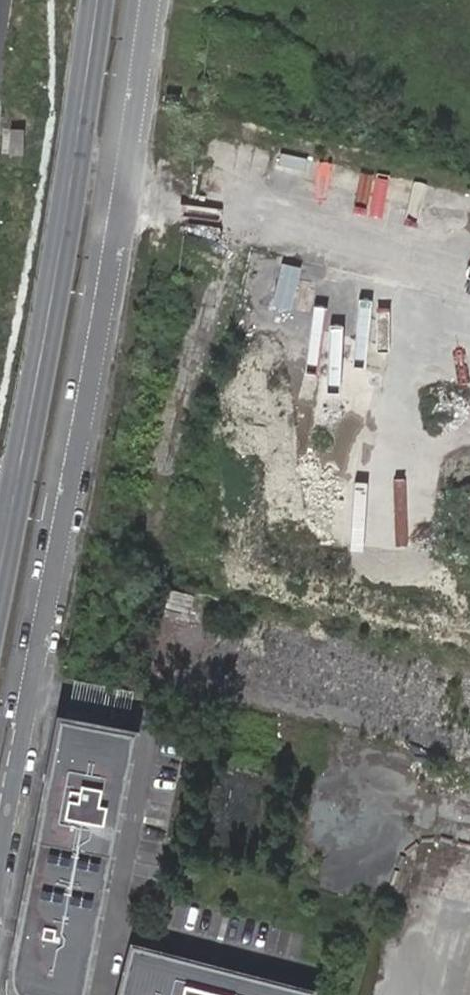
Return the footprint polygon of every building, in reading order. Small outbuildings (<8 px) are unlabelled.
[(311,311),(316,285),(301,283),(304,265),(283,261),(275,304),(311,311)] [(121,726),(52,712),(2,959),(8,960),(7,966),(7,973),(8,977),(9,981),(12,985),(15,989),(18,993),(26,994),(67,994),(121,726)] [(129,728),(121,726),(67,994),(75,994),(129,728)] [(122,948),(109,994),(293,994),(122,948)] [(18,993),(15,989),(12,985),(9,981),(8,977),(7,973),(7,966),(8,960),(2,959),(1,965),(2,970),(2,979),(4,984),(8,991),(12,994),(26,994),(18,993)]
